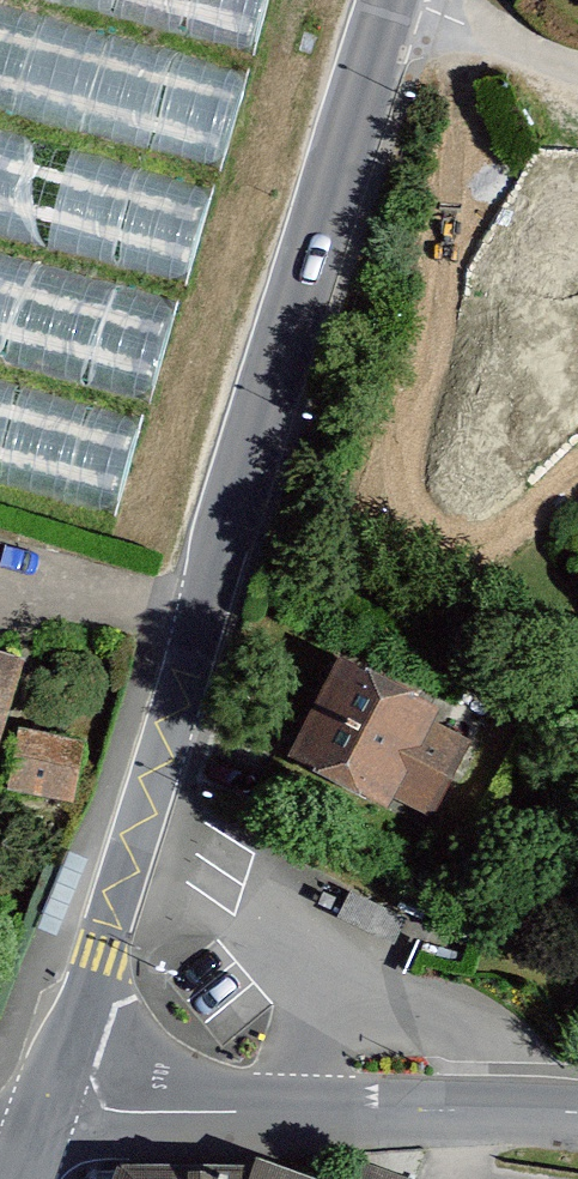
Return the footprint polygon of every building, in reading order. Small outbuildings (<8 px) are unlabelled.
[(432,705),(340,660),(292,758),(383,803),(432,705)] [(0,665),(0,699),(9,668),(0,665)] [(13,744),(6,804),(69,812),(76,752),(13,744)]
